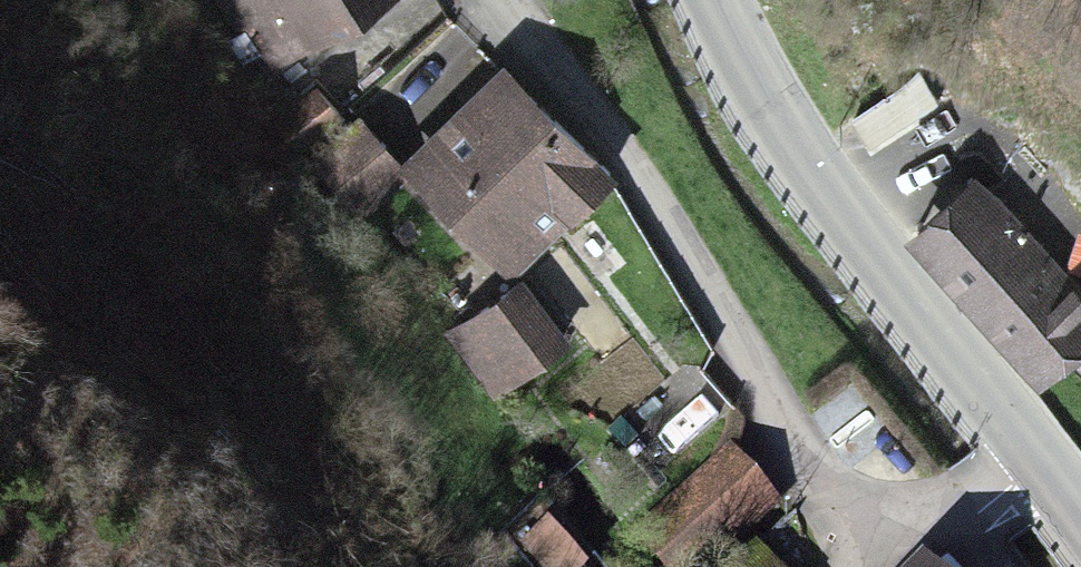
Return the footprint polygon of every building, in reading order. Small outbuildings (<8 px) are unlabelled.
[(264,57),(349,0),(226,0),(264,57)] [(499,64),(400,158),(508,271),(607,177),(499,64)] [(306,86),(275,124),(300,144),(330,106),(306,86)] [(353,123),(315,160),(365,210),(402,174),(353,123)] [(905,227),(1029,369),(1080,325),(1080,295),(972,170),(905,227)] [(509,282),(445,335),(494,394),(558,342),(509,282)] [(630,535),(661,566),(663,566),(705,527),(727,550),(777,503),(723,447),(630,535)] [(730,566),(766,566),(747,549),(730,566)]
